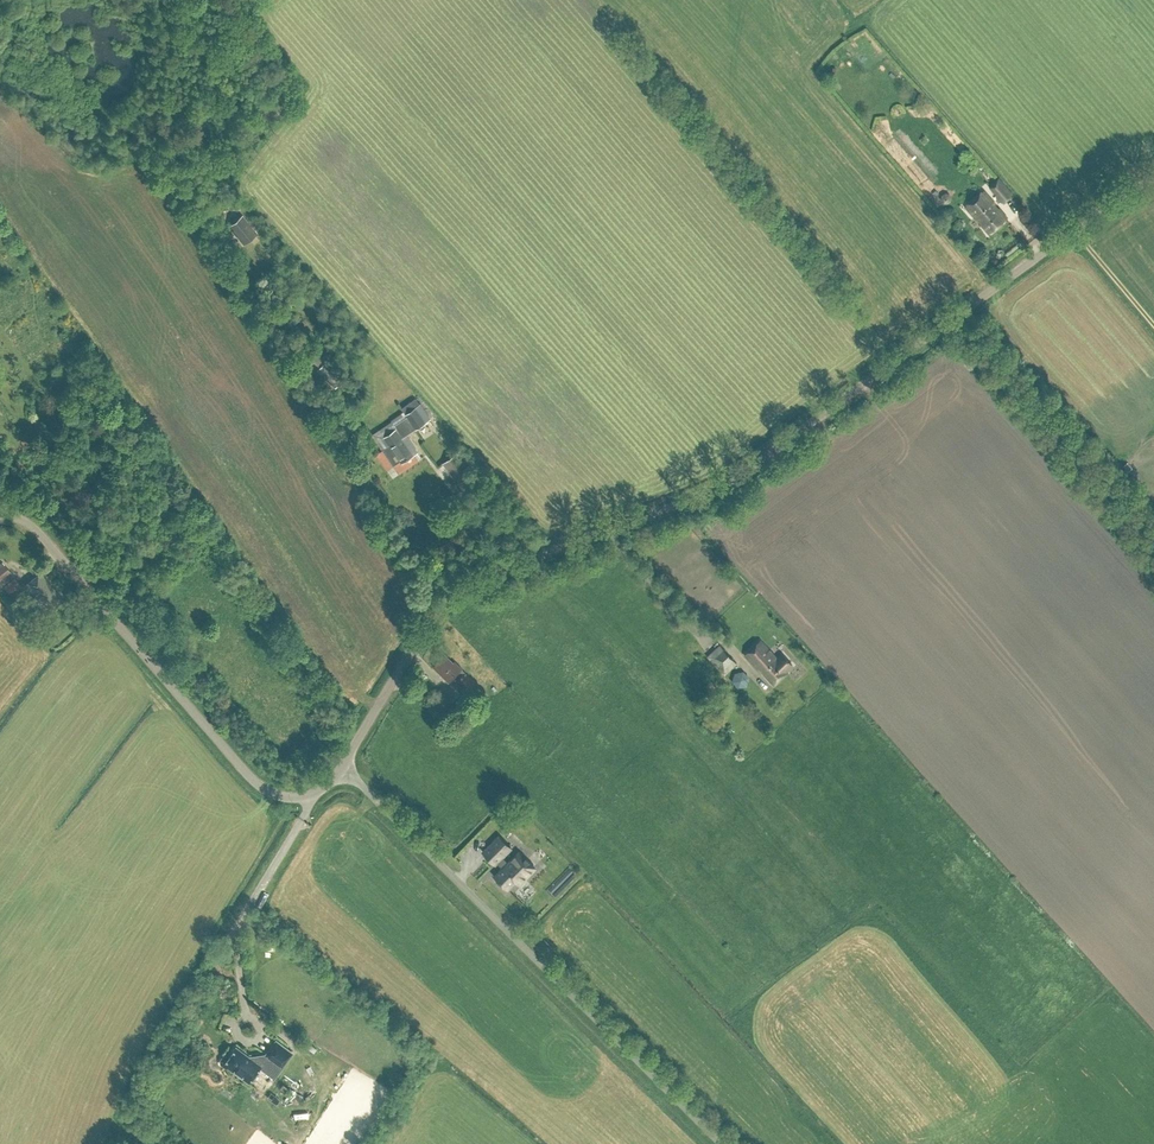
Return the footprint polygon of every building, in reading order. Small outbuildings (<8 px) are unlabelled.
[(990,186),(1003,201),(1011,193),(998,178),(990,186)] [(966,206),(989,233),(1007,218),(984,191),(966,206)] [(951,198),(952,198),(952,197),(951,196),(951,195),(951,194),(950,194),(950,193),(949,193),(949,192),(948,192),(947,192),(946,192),(945,192),(944,192),(943,192),(943,193),(942,193),(942,194),(941,194),(941,195),(941,196),(940,197),(940,198),(941,198),(941,199),(941,200),(942,201),(942,202),(943,202),(944,202),(945,203),(946,203),(947,203),(948,202),(949,202),(950,202),(950,201),(951,200),(951,199),(951,198)] [(229,226),(243,243),(256,233),(242,215),(229,226)] [(317,369),(335,386),(342,378),(324,361),(317,369)] [(421,403),(419,404),(415,398),(402,407),(406,413),(408,416),(395,424),(398,427),(384,437),(389,445),(384,449),(394,465),(400,461),(401,463),(418,451),(407,434),(431,417),(421,403)] [(444,461),(459,482),(471,473),(457,452),(444,461)] [(8,594),(20,584),(2,560),(0,562),(0,584),(8,594)] [(785,671),(792,664),(782,654),(777,658),(760,640),(745,653),(759,669),(761,667),(775,683),(786,672),(785,671)] [(725,674),(737,663),(720,644),(708,656),(725,674)] [(444,653),(433,666),(449,681),(462,667),(454,660),(453,661),(444,653)] [(750,677),(744,670),(734,672),(732,681),(739,688),(748,686),(750,677)] [(466,671),(457,680),(476,700),(485,693),(466,671)] [(476,714),(470,709),(463,717),(469,722),(476,714)] [(481,855),(486,860),(493,867),(496,864),(501,870),(492,879),(505,892),(529,868),(517,855),(506,866),(500,860),(509,851),(497,839),(481,855)] [(241,1017),(244,1008),(238,1006),(235,1015),(241,1017)] [(226,1069),(227,1067),(248,1082),(258,1067),(273,1077),(291,1051),(275,1040),(264,1054),(248,1057),(235,1048),(227,1059),(225,1057),(221,1058),(219,1061),(220,1064),(226,1069)] [(276,1096),(269,1085),(261,1089),(268,1101),(276,1096)] [(319,1104),(306,1105),(307,1119),(319,1119),(319,1104)]
